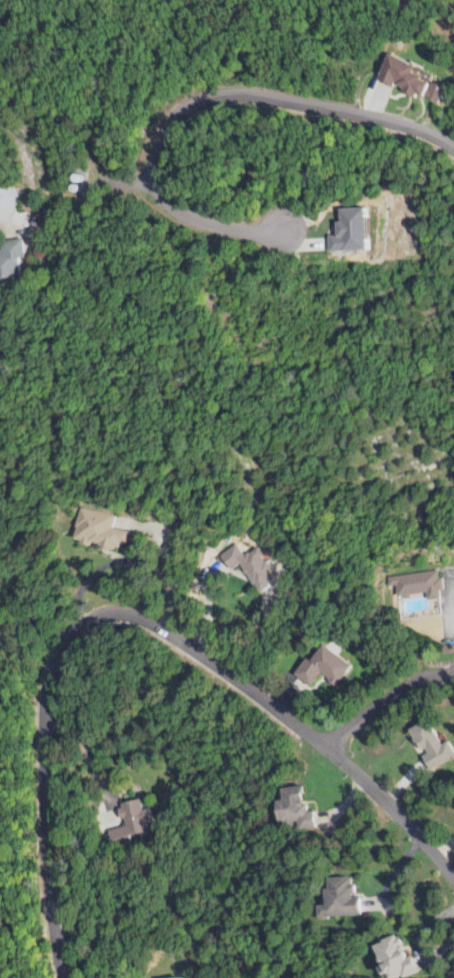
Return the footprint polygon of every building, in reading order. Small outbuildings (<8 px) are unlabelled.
[(425,65),(394,52),(384,79),(400,85),(442,102),(449,85),(421,74),(425,65)] [(383,250),(381,207),(346,208),(347,234),(335,234),(335,251),(383,250)] [(25,240),(0,244),(0,282),(24,278),(21,258),(28,257),(25,240)] [(113,514),(78,507),(72,538),(120,548),(122,541),(129,542),(131,531),(110,527),(113,514)] [(222,553),(234,569),(245,561),(266,593),(286,579),(270,556),(271,555),(263,544),(247,555),(238,542),(222,553)] [(430,592),(430,599),(445,597),(442,569),(387,576),(388,585),(397,584),(398,596),(430,592)] [(313,660),(308,657),(297,674),(316,686),(323,674),(342,685),(355,663),(323,644),(313,660)] [(448,743),(436,719),(417,729),(430,753),(427,755),(435,769),(453,758),(453,740),(448,743)] [(289,787),(290,799),(286,799),(289,825),(302,824),(303,829),(324,827),(322,809),(313,810),(310,785),(289,787)] [(145,808),(144,799),(125,801),(129,834),(150,832),(148,821),(155,821),(153,806),(145,808)] [(367,914),(365,895),(360,896),(358,875),(334,878),(337,904),(326,905),(328,918),(367,914)] [(405,934),(380,943),(390,972),(393,971),(395,977),(399,977),(419,971),(405,934)]
